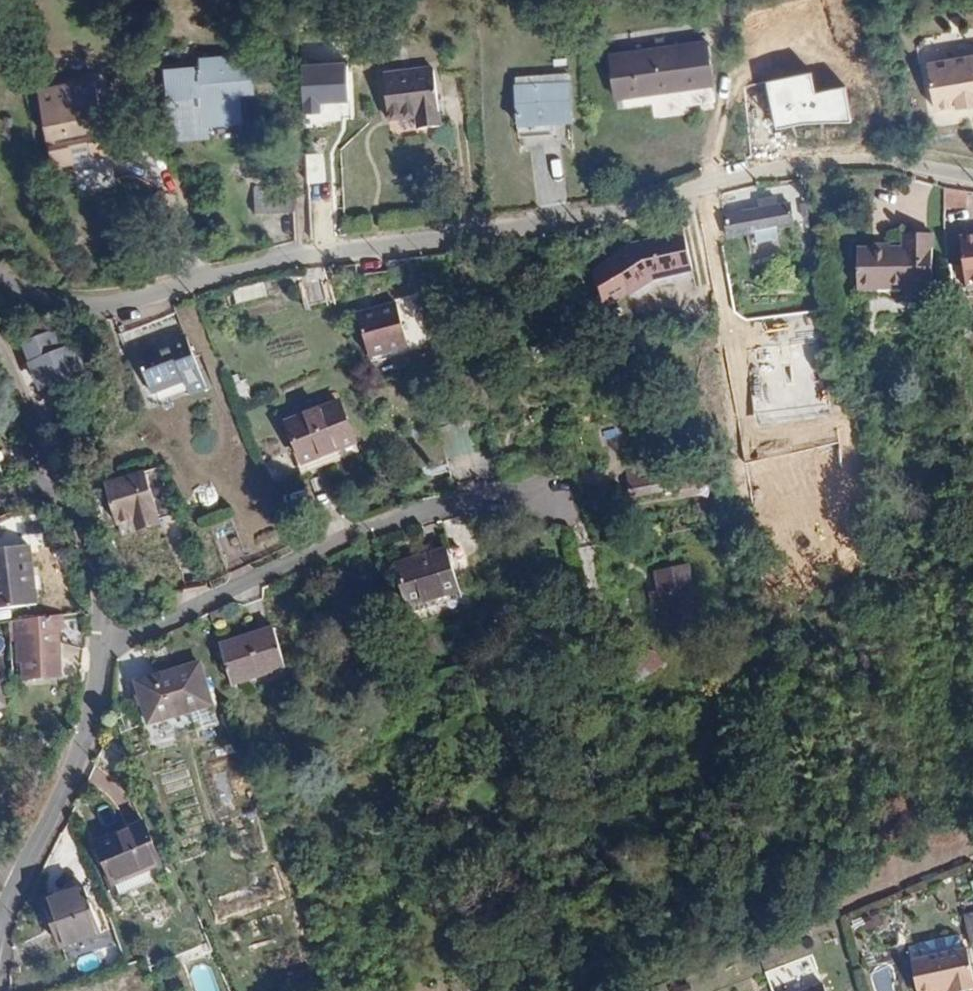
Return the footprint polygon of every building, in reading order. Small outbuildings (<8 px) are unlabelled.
[(565,52),(562,37),(552,39),(555,54),(565,52)] [(706,42),(609,56),(616,99),(650,94),(654,119),(687,114),(686,107),(715,103),(706,42)] [(255,77),(253,56),(198,61),(199,67),(165,70),(169,99),(173,134),(204,130),(204,126),(241,122),(238,94),(251,93),(250,78),(255,77)] [(929,65),(937,111),(959,106),(959,109),(972,106),(972,56),(929,65)] [(337,100),(352,100),(351,59),(304,61),(305,121),(337,120),(337,100)] [(440,128),(432,69),(383,76),(389,121),(416,118),(418,130),(440,128)] [(517,86),(519,124),(571,120),(567,70),(527,73),(528,85),(517,86)] [(810,73),(765,83),(776,129),(802,123),(851,123),(845,88),(814,93),(810,73)] [(66,175),(105,168),(101,150),(109,148),(105,127),(94,128),(87,93),(31,103),(46,178),(66,175)] [(111,199),(105,168),(66,175),(72,206),(111,199)] [(293,210),(292,185),(254,188),(256,213),(293,210)] [(794,225),(790,206),(778,208),(776,199),(758,202),(759,210),(730,216),(734,237),(760,231),(763,242),(783,238),(781,227),(794,225)] [(699,269),(691,227),(664,232),(665,236),(637,242),(603,272),(610,305),(631,289),(633,297),(661,277),(699,269)] [(932,297),(930,234),(902,235),(902,249),(855,250),(856,290),(904,289),(904,297),(932,297)] [(959,238),(963,265),(948,267),(953,300),(968,298),(967,285),(972,285),(972,236),(959,238)] [(303,307),(336,299),(331,280),(299,288),(303,307)] [(407,347),(395,304),(357,315),(368,358),(407,347)] [(76,343),(68,325),(46,334),(41,323),(24,330),(28,341),(21,344),(28,363),(76,343)] [(204,389),(184,339),(170,344),(171,347),(157,351),(156,346),(135,354),(151,394),(183,381),(189,394),(204,389)] [(355,444),(339,402),(286,423),(302,465),(355,444)] [(677,474),(642,480),(622,482),(619,464),(609,466),(608,454),(580,459),(582,470),(578,471),(584,504),(610,500),(612,513),(623,511),(621,499),(679,489),(677,474)] [(725,487),(721,470),(682,477),(685,494),(725,487)] [(158,520),(140,473),(103,488),(118,528),(134,521),(137,529),(158,520)] [(30,547),(0,550),(0,610),(37,606),(30,547)] [(459,592),(446,549),(395,566),(408,608),(459,592)] [(698,617),(688,567),(655,574),(658,592),(649,595),(653,608),(662,607),(666,625),(698,617)] [(59,631),(57,616),(35,619),(36,633),(16,634),(18,664),(23,664),(24,680),(62,678),(60,648),(82,647),(81,630),(59,631)] [(285,669),(272,629),(220,645),(232,686),(285,669)] [(651,673),(663,665),(647,642),(635,650),(651,673)] [(128,681),(151,675),(143,649),(121,655),(128,681)] [(211,706),(199,663),(136,682),(149,725),(211,706)] [(166,877),(143,822),(94,842),(117,898),(166,877)] [(100,935),(84,888),(49,900),(66,948),(100,935)] [(955,990),(956,990),(972,990),(972,968),(969,951),(964,952),(962,942),(959,940),(956,938),(922,947),(925,962),(911,965),(918,990),(949,990),(955,990)]
